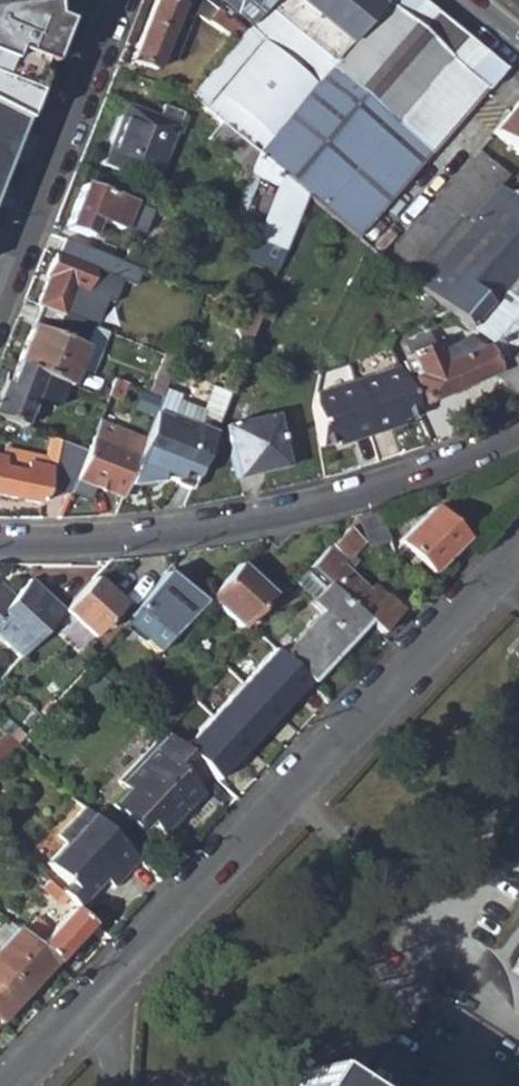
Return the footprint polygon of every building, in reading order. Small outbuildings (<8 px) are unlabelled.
[(16,123),(60,12),(43,5),(43,0),(0,0),(0,115),(16,123)] [(231,46),(239,36),(199,0),(153,0),(127,63),(151,73),(158,58),(172,63),(192,15),(231,46)] [(264,6),(239,36),(231,46),(185,100),(201,112),(217,126),(253,155),(384,0),(269,0),(264,6)] [(239,36),(243,30),(264,6),(259,2),(259,0),(199,0),(239,36)] [(253,155),(304,198),(356,240),(501,68),(417,0),(384,0),(253,155)] [(518,159),(518,99),(491,134),(518,159)] [(123,105),(99,166),(152,187),(180,115),(160,107),(156,118),(123,105)] [(16,123),(0,115),(0,162),(16,123)] [(205,141),(246,176),(253,155),(217,126),(205,141)] [(475,153),(380,261),(403,279),(456,218),(462,224),(490,191),(503,176),(475,153)] [(504,196),(499,191),(490,191),(462,224),(456,218),(403,279),(504,362),(518,344),(518,187),(509,200),(504,196)] [(80,188),(64,228),(87,238),(94,222),(116,231),(127,205),(80,188)] [(46,278),(34,307),(37,308),(90,329),(93,330),(103,303),(110,306),(119,282),(86,270),(92,255),(60,242),(54,257),(52,256),(44,277),(46,278)] [(239,258),(275,272),(281,256),(245,243),(239,258)] [(125,250),(119,265),(146,276),(152,259),(125,250)] [(276,301),(265,297),(260,312),(257,318),(268,322),(276,301)] [(248,307),(245,315),(257,319),(257,318),(260,312),(248,307)] [(67,387),(90,329),(37,308),(14,367),(52,382),(67,387)] [(241,325),(253,330),(257,319),(245,315),(241,325)] [(407,381),(417,406),(489,376),(479,350),(477,351),(464,340),(432,353),(424,336),(400,348),(413,379),(407,381)] [(504,362),(512,369),(518,375),(518,344),(504,362)] [(161,357),(146,395),(158,400),(173,362),(161,357)] [(21,428),(37,388),(49,392),(52,382),(14,367),(4,394),(0,393),(0,420),(21,428)] [(518,403),(518,375),(512,369),(498,386),(518,403)] [(352,384),(367,439),(385,433),(384,429),(399,425),(415,420),(394,373),(352,384)] [(115,402),(122,386),(111,382),(105,398),(115,402)] [(367,439),(352,384),(313,395),(311,408),(318,448),(333,443),(348,439),(349,444),(367,439)] [(168,418),(153,413),(144,437),(124,488),(156,483),(160,474),(173,479),(174,484),(190,489),(227,394),(212,388),(203,412),(175,401),(169,416),(168,418)] [(144,437),(97,419),(83,453),(72,480),(90,488),(119,500),(124,488),(144,437)] [(222,430),(234,479),(282,468),(271,419),(222,430)] [(384,429),(385,433),(400,429),(399,425),(384,429)] [(45,438),(44,460),(3,452),(1,461),(0,469),(0,470),(21,475),(24,465),(45,469),(51,471),(56,443),(45,438)] [(334,448),(349,444),(348,439),(333,443),(334,448)] [(48,493),(66,497),(72,480),(83,453),(56,443),(48,493)] [(24,465),(21,475),(0,470),(0,498),(38,507),(45,469),(24,465)] [(66,497),(83,504),(90,488),(72,480),(66,497)] [(429,512),(397,544),(430,577),(462,543),(429,512)] [(358,547),(342,531),(305,570),(323,587),(362,625),(375,637),(397,614),(381,600),(386,594),(348,557),(358,547)] [(268,598),(234,567),(203,599),(237,631),(268,598)] [(198,604),(161,574),(132,612),(151,629),(140,644),(152,654),(198,604)] [(305,685),(362,625),(323,587),(319,591),(302,574),(293,584),(311,600),(306,606),(317,616),(277,658),(305,685)] [(61,612),(91,639),(120,607),(91,580),(61,612)] [(18,659),(52,623),(60,613),(26,582),(8,601),(4,597),(0,595),(0,642),(18,659)] [(251,702),(192,762),(206,776),(224,793),(261,754),(250,742),(293,696),(271,674),(257,688),(264,694),(253,705),(251,702)] [(158,709),(149,720),(158,729),(160,728),(168,719),(158,709)] [(0,712),(0,727),(6,732),(13,724),(0,712)] [(191,739),(169,717),(168,719),(160,728),(182,749),(191,739)] [(194,789),(206,776),(192,762),(161,732),(114,783),(122,791),(108,806),(129,826),(141,814),(147,819),(144,823),(162,840),(202,798),(194,789)] [(0,738),(0,763),(15,747),(2,736),(0,738)] [(64,885),(57,893),(64,901),(78,913),(86,904),(83,902),(102,882),(111,891),(137,863),(80,809),(55,836),(63,843),(43,865),(64,885)] [(58,908),(64,901),(57,893),(44,882),(38,889),(58,908)] [(35,920),(20,936),(52,966),(86,930),(68,912),(48,933),(35,920)] [(0,946),(0,974),(23,997),(52,966),(20,936),(14,931),(0,946)] [(509,972),(518,978),(518,957),(509,972)] [(23,997),(0,974),(0,1021),(23,997)] [(293,1085),(323,1085),(302,1072),(293,1085)]
